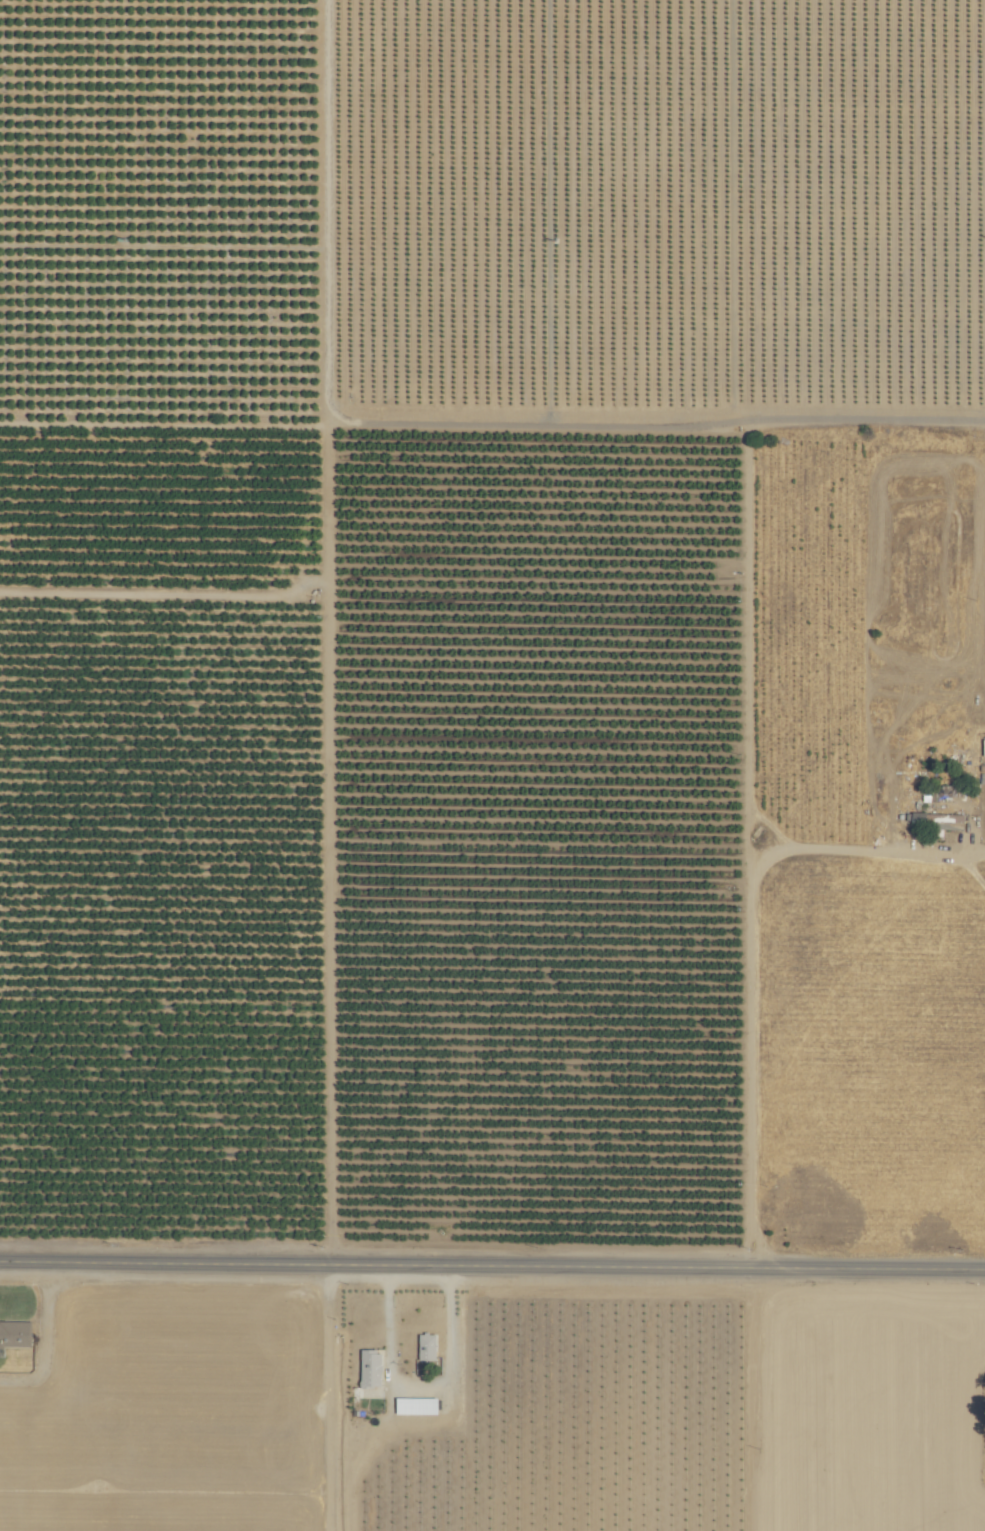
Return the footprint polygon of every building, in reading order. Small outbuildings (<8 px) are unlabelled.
[(937,800),(950,801),(951,785),(937,785),(937,800)] [(961,829),(961,814),(909,813),(908,822),(938,822),(938,829),(961,829)] [(0,1322),(0,1348),(28,1349),(28,1323),(0,1322)] [(433,1361),(432,1335),(415,1335),(416,1361),(433,1361)] [(357,1387),(378,1387),(378,1351),(357,1351),(357,1387)] [(392,1415),(434,1414),(434,1398),(392,1399),(392,1415)]
